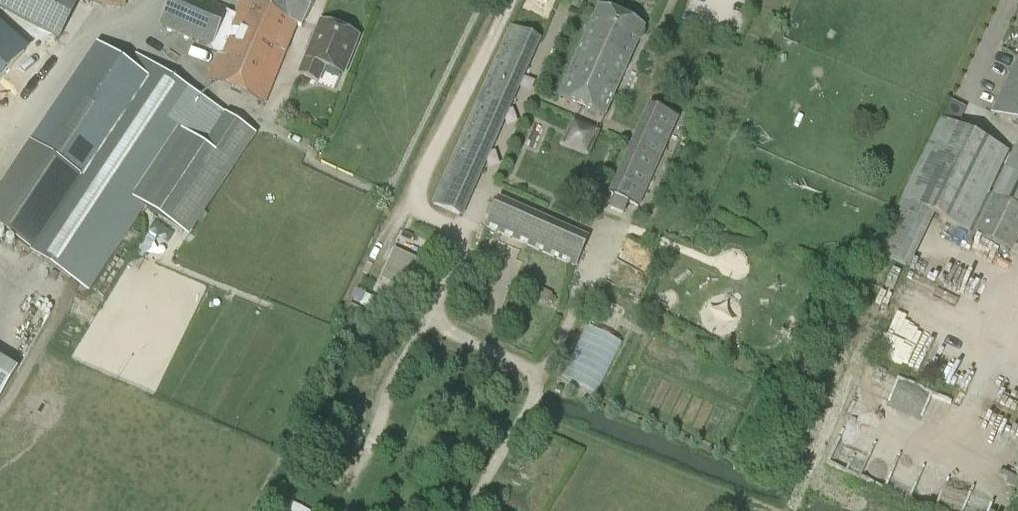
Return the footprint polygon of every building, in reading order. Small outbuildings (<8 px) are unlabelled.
[(58,39),(79,0),(0,0),(0,7),(58,39)] [(210,48),(220,24),(227,9),(228,9),(206,0),(170,0),(159,24),(210,48)] [(220,24),(230,28),(220,51),(208,81),(263,105),(296,24),(300,26),(314,1),(311,0),(240,0),(241,1),(236,13),(227,9),(220,24)] [(597,7),(558,97),(604,117),(637,40),(641,39),(644,33),(642,29),(643,27),(597,7)] [(321,23),(299,77),(318,84),(324,69),(340,76),(356,37),(321,23)] [(27,47),(0,24),(0,79),(27,47)] [(536,39),(510,27),(464,131),(490,142),(536,39)] [(87,290),(143,205),(188,235),(254,135),(134,55),(127,66),(95,45),(0,187),(0,232),(87,290)] [(1017,126),(1017,57),(992,113),(1017,126)] [(956,127),(965,108),(949,100),(900,200),(969,234),(1009,153),(956,127)] [(623,215),(629,202),(638,207),(677,118),(651,107),(612,195),(615,196),(609,208),(623,215)] [(560,149),(586,150),(587,131),(561,130),(560,149)] [(490,142),(464,131),(457,145),(484,157),(490,142)] [(1017,210),(1017,148),(1014,146),(990,196),(1017,210)] [(485,227),(574,267),(586,239),(497,200),(485,227)] [(394,249),(385,269),(414,283),(423,263),(394,249)] [(566,382),(601,393),(618,339),(583,327),(566,382)] [(9,408),(32,369),(0,351),(0,403),(9,408)] [(964,509),(970,494),(944,485),(938,500),(964,509)] [(1009,502),(980,489),(970,510),(1005,510),(1009,502)]
